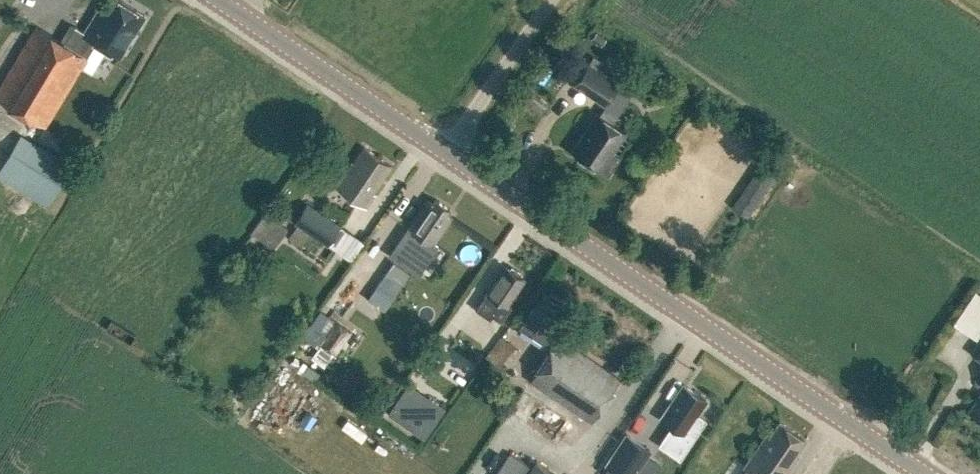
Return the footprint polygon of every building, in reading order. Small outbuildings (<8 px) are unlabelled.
[(120,0),(106,0),(100,9),(98,8),(83,32),(74,26),(63,43),(35,26),(0,85),(0,99),(46,127),(82,67),(83,68),(98,42),(119,55),(143,14),(120,0)] [(591,38),(600,46),(606,38),(596,31),(591,38)] [(603,105),(619,81),(588,61),(572,84),(603,105)] [(627,131),(599,112),(584,134),(586,135),(576,151),(574,149),(574,150),(610,174),(621,157),(613,152),(627,131)] [(48,207),(72,165),(32,141),(12,174),(20,180),(17,188),(48,207)] [(374,192),(392,165),(364,146),(350,167),(349,166),(335,186),(367,207),(376,193),(374,192)] [(747,216),(773,175),(757,165),(731,205),(747,216)] [(451,209),(435,198),(432,202),(427,198),(407,227),(414,232),(396,258),(414,270),(432,244),(434,245),(453,217),(448,213),(451,209)] [(328,244),(341,225),(308,203),(294,222),(328,244)] [(272,247),(286,228),(264,212),(250,231),(272,247)] [(509,267),(501,279),(499,278),(479,310),(490,317),(492,314),(504,322),(514,307),(510,304),(518,291),(516,290),(525,277),(509,267)] [(400,289),(383,278),(369,298),(386,309),(400,289)] [(979,325),(979,292),(969,286),(948,321),(974,336),(979,325)] [(558,339),(545,330),(563,304),(543,290),(527,315),(527,316),(520,326),(553,348),(532,381),(590,420),(619,377),(559,337),(558,339)] [(335,353),(350,330),(334,318),(318,342),(335,353)] [(514,346),(501,335),(484,355),(497,366),(514,346)] [(297,368),(302,361),(295,356),(290,363),(297,368)] [(297,368),(296,369),(314,381),(320,371),(302,360),(302,361),(297,368)] [(680,457),(706,419),(697,413),(706,399),(683,384),(661,417),(673,424),(660,444),(680,457)] [(425,437),(445,408),(428,396),(419,409),(399,396),(388,412),(425,437)] [(382,407),(382,398),(365,399),(366,408),(382,407)] [(972,411),(979,417),(979,399),(972,411)] [(780,420),(770,436),(767,433),(745,464),(760,473),(784,473),(799,454),(796,452),(806,437),(780,420)] [(627,434),(607,464),(622,473),(634,473),(650,449),(627,434)] [(511,452),(495,473),(558,473),(536,459),(531,466),(511,452)]
